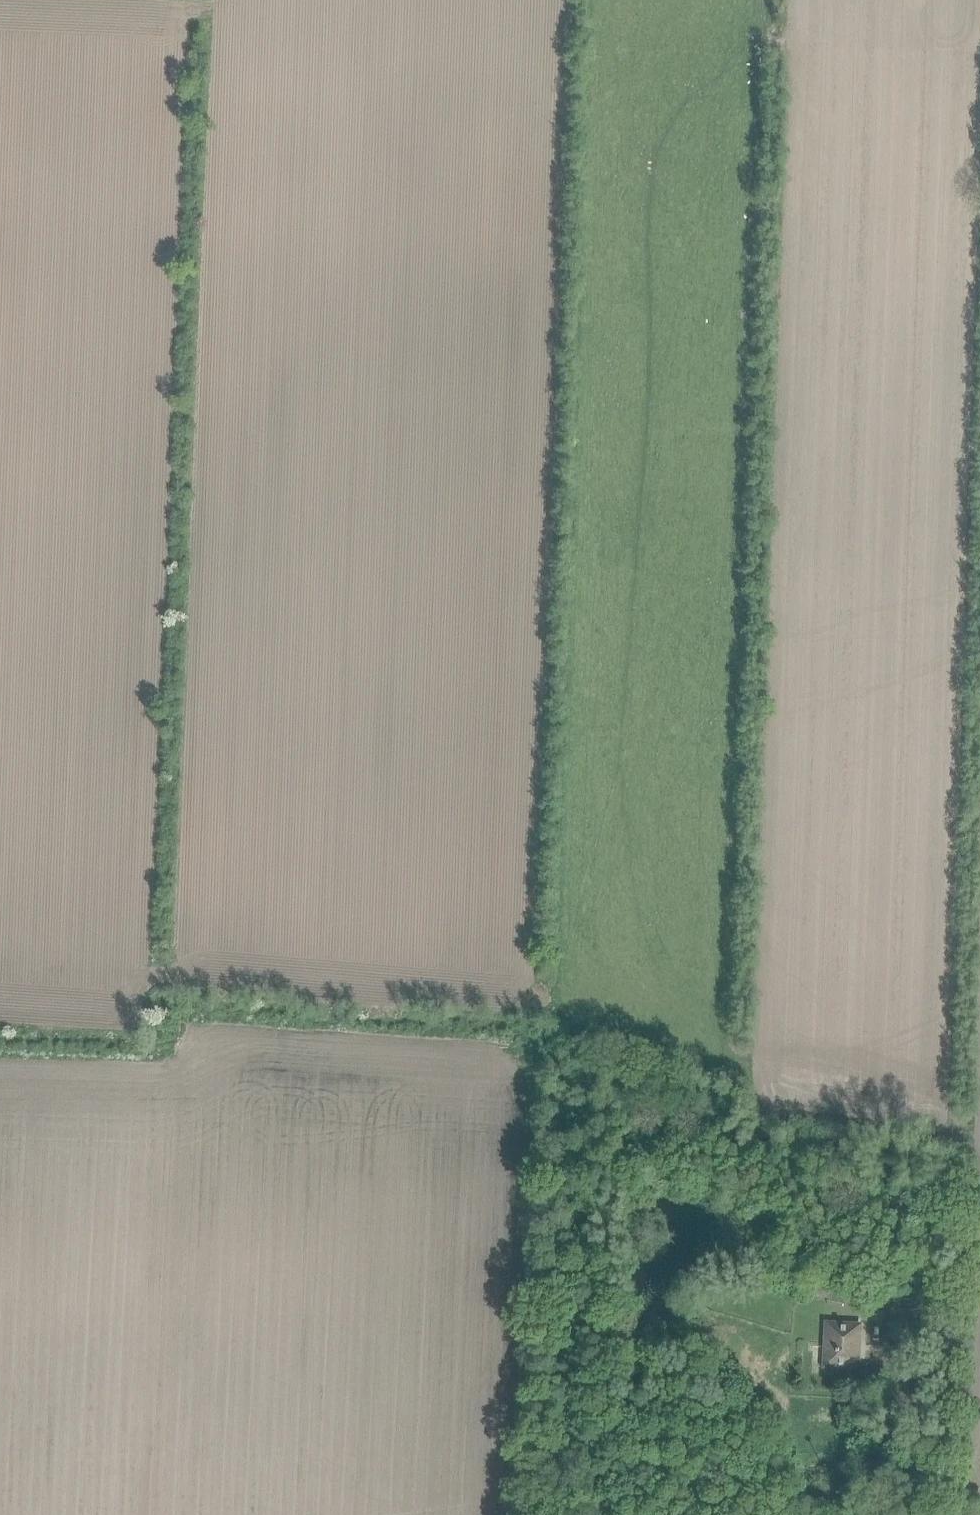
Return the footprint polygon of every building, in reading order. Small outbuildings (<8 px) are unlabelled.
[(919,1303),(920,1296),(903,1295),(903,1303),(919,1303)] [(823,1368),(857,1369),(859,1325),(825,1324),(823,1368)]
